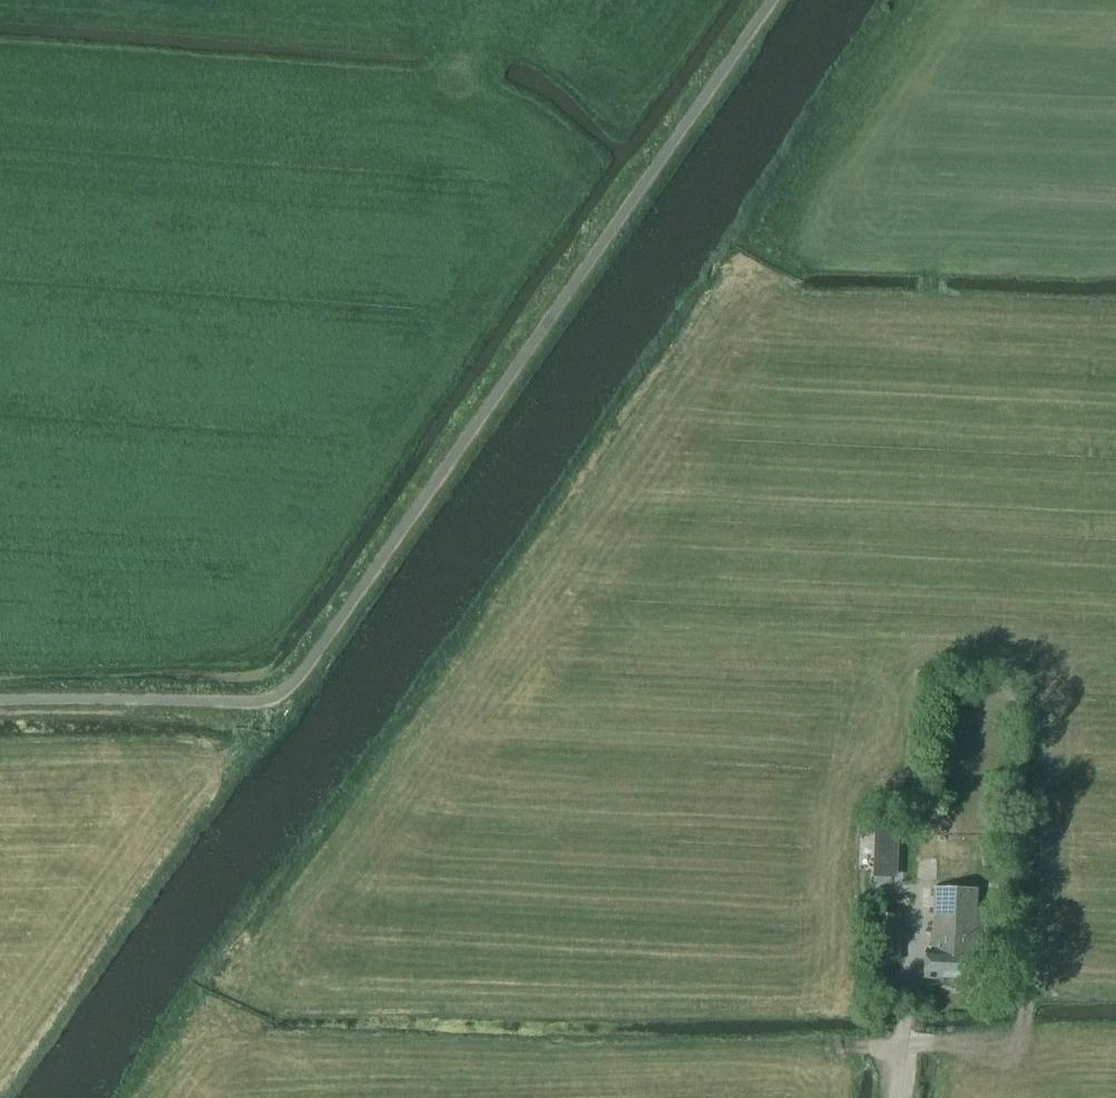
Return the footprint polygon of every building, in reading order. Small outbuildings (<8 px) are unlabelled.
[(897,826),(877,825),(875,874),(895,875),(897,826)] [(936,976),(972,977),(974,931),(982,932),(983,907),(974,907),(975,888),(934,887),(932,950),(925,950),(924,961),(936,961),(936,976)] [(901,914),(872,913),(871,962),(899,963),(901,914)]
